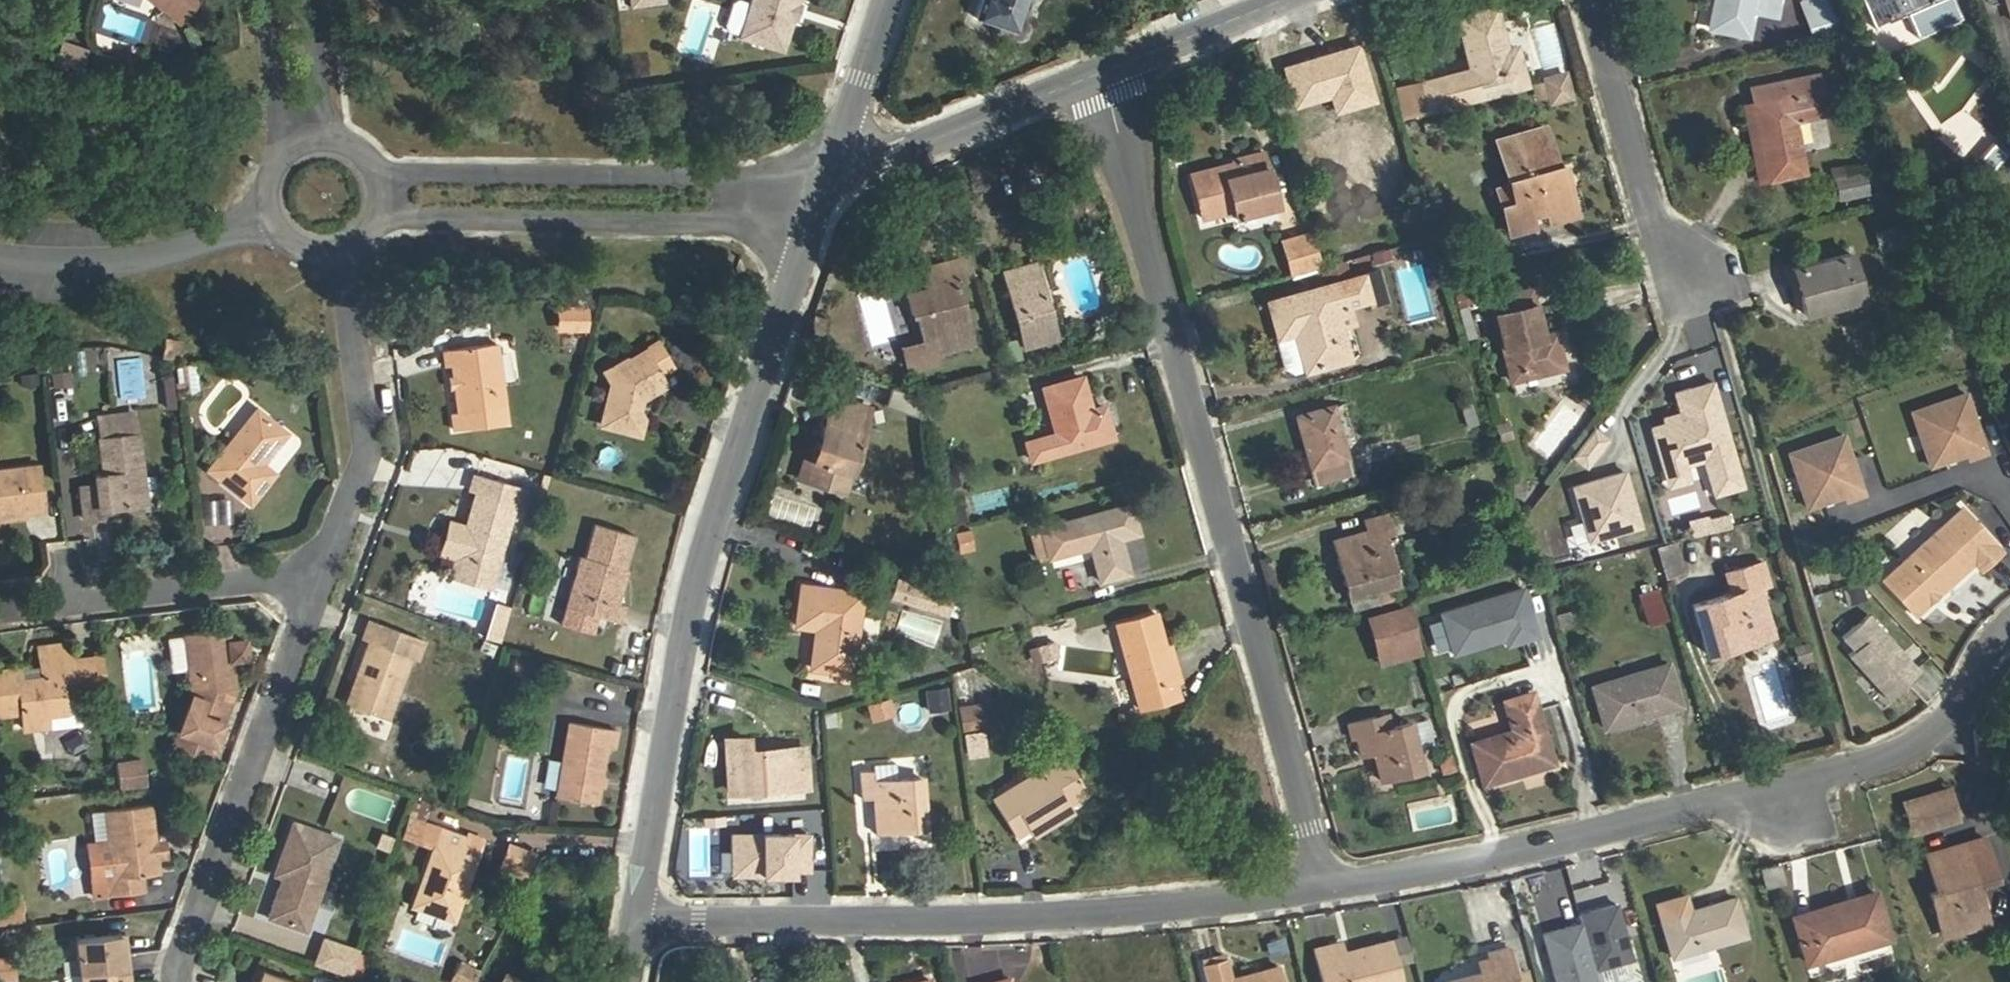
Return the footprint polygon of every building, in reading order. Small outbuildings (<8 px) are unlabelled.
[(207,0),(157,0),(185,25),(207,0)] [(737,29),(778,41),(790,7),(795,9),(798,0),(747,0),(737,29)] [(978,18),(1015,32),(1025,0),(984,0),(978,18)] [(1751,12),(1775,17),(1778,0),(1714,0),(1708,29),(1745,37),(1751,12)] [(1830,0),(1816,0),(1801,4),(1806,20),(1833,13),(1830,0)] [(1871,27),(1905,12),(1917,41),(1965,21),(1956,0),(1859,0),(1871,27)] [(1468,70),(1440,77),(1448,106),(1526,86),(1515,46),(1506,49),(1496,9),(1456,19),(1468,70)] [(1833,13),(1806,20),(1810,35),(1837,27),(1833,13)] [(1543,69),(1565,62),(1552,21),(1530,28),(1543,69)] [(76,73),(85,48),(57,38),(48,63),(76,73)] [(134,65),(134,48),(118,47),(117,65),(134,65)] [(1535,75),(1542,105),(1572,98),(1564,68),(1535,75)] [(1755,104),(1768,180),(1803,173),(1793,121),(1824,116),(1817,75),(1752,87),(1755,104)] [(1448,106),(1440,77),(1421,83),(1428,111),(1448,106)] [(1756,183),(1768,180),(1755,104),(1742,106),(1756,183)] [(1337,129),(1343,148),(1356,196),(1398,184),(1400,183),(1381,117),(1337,129)] [(1544,127),(1497,140),(1510,185),(1496,189),(1509,235),(1532,228),(1529,217),(1546,212),(1549,223),(1575,216),(1561,165),(1555,167),(1544,127)] [(1960,158),(1971,168),(1991,146),(1980,135),(1960,158)] [(1991,146),(1971,168),(1982,178),(2001,155),(1991,146)] [(1356,196),(1343,148),(1331,151),(1350,217),(1403,202),(1398,184),(1356,196)] [(1227,193),(1223,179),(1219,166),(1189,174),(1200,220),(1232,212),(1233,218),(1276,207),(1265,168),(1233,176),(1238,190),(1227,193)] [(1864,171),(1832,177),(1837,201),(1869,195),(1864,171)] [(1233,176),(1223,179),(1227,193),(1238,190),(1233,176)] [(1870,231),(1875,251),(1902,245),(1897,225),(1870,231)] [(1322,268),(1312,233),(1280,241),(1290,277),(1322,268)] [(1848,253),(1792,269),(1804,314),(1860,298),(1848,253)] [(929,341),(932,354),(969,344),(954,282),(963,280),(958,260),(920,270),(925,290),(905,295),(911,316),(915,315),(922,342),(929,341)] [(1056,339),(1035,264),(1003,273),(1023,347),(1056,339)] [(1366,297),(1361,276),(1268,302),(1277,335),(1294,331),(1304,368),(1346,356),(1332,306),(1366,297)] [(1564,368),(1558,342),(1544,345),(1542,335),(1531,289),(1490,298),(1509,381),(1564,368)] [(586,306),(562,307),(562,327),(586,326),(586,306)] [(648,330),(638,338),(637,345),(626,353),(618,352),(597,367),(606,381),(612,388),(609,398),(599,404),(595,420),(635,431),(640,408),(637,402),(639,394),(662,376),(655,364),(666,354),(648,330)] [(1304,368),(1294,331),(1277,335),(1275,336),(1283,366),(1292,372),(1304,368)] [(1544,345),(1558,342),(1555,331),(1542,335),(1544,345)] [(166,336),(162,352),(173,354),(182,356),(185,341),(166,336)] [(638,338),(618,352),(626,353),(637,345),(638,338)] [(932,354),(929,341),(922,342),(901,347),(907,370),(934,363),(932,354)] [(456,387),(460,411),(454,412),(456,429),(508,422),(497,342),(445,349),(447,366),(453,365),(454,375),(456,387)] [(195,395),(195,364),(179,364),(179,395),(195,395)] [(454,375),(447,376),(449,388),(456,387),(454,375)] [(1081,379),(1042,389),(1054,433),(1023,442),(1029,461),(1112,438),(1102,405),(1089,409),(1081,379)] [(606,381),(599,404),(609,398),(612,388),(606,381)] [(1962,393),(1908,412),(1927,466),(1964,453),(1966,458),(1983,452),(1962,393)] [(866,408),(832,396),(819,433),(833,438),(825,464),(803,457),(796,479),(837,493),(866,408)] [(1470,402),(1457,405),(1464,428),(1476,424),(1470,402)] [(1350,474),(1332,406),(1295,415),(1313,483),(1350,474)] [(257,409),(208,469),(249,504),(274,474),(262,463),(258,459),(263,453),(267,456),(287,432),(257,409)] [(136,469),(145,469),(140,431),(103,435),(106,470),(96,472),(97,482),(81,484),(84,516),(101,514),(101,507),(138,503),(136,469)] [(1694,433),(1608,458),(1616,490),(1703,465),(1694,433)] [(1841,435),(1787,453),(1805,507),(1843,495),(1845,500),(1861,494),(1841,435)] [(262,463),(267,456),(263,453),(258,459),(262,463)] [(43,509),(38,465),(0,469),(0,514),(43,509)] [(148,501),(145,469),(136,469),(138,503),(148,501)] [(938,471),(946,522),(963,519),(956,469),(938,471)] [(458,556),(453,576),(488,586),(514,496),(517,485),(476,473),(472,489),(477,491),(467,526),(458,556)] [(525,487),(517,485),(514,496),(521,497),(525,487)] [(1130,505),(1041,528),(1048,558),(1090,548),(1098,581),(1128,574),(1120,540),(1137,536),(1130,505)] [(1960,510),(1882,579),(1914,614),(1972,563),(1977,569),(1997,551),(1960,510)] [(1391,532),(1386,515),(1364,521),(1367,530),(1333,540),(1348,597),(1395,584),(1381,535),(1391,532)] [(611,601),(617,576),(609,571),(610,565),(617,566),(626,531),(586,521),(577,556),(572,555),(564,588),(575,609),(614,618),(618,602),(611,601)] [(458,556),(467,526),(461,524),(452,555),(458,556)] [(954,556),(972,554),(968,528),(951,531),(954,556)] [(1659,577),(1683,570),(1673,540),(1649,548),(1659,577)] [(1083,551),(1053,558),(1055,567),(1085,559),(1083,551)] [(1723,634),(1768,621),(1758,587),(1767,584),(1761,562),(1724,573),(1731,593),(1692,605),(1706,654),(1727,648),(1723,634)] [(619,567),(617,566),(610,565),(609,571),(617,576),(619,567)] [(899,580),(892,597),(947,617),(953,600),(920,588),(899,580)] [(1838,587),(1844,605),(1865,598),(1859,580),(1838,587)] [(862,593),(800,586),(794,627),(822,631),(817,671),(851,675),(862,593)] [(1657,587),(1635,594),(1644,625),(1666,619),(1657,587)] [(575,609),(564,588),(559,605),(575,609)] [(1522,588),(1440,612),(1452,653),(1504,638),(1506,645),(1536,636),(1522,588)] [(483,638),(499,642),(507,606),(490,602),(483,638)] [(1410,607),(1372,618),(1383,660),(1422,649),(1410,607)] [(1160,648),(1164,647),(1155,614),(1115,625),(1137,709),(1178,697),(1174,682),(1169,684),(1160,648)] [(1919,672),(1867,615),(1841,638),(1853,651),(1847,656),(1887,700),(1919,672)] [(361,639),(367,641),(373,643),(380,625),(368,620),(361,639)] [(1434,621),(1425,624),(1432,652),(1442,649),(1434,621)] [(1772,635),(1768,621),(1723,634),(1727,648),(1772,635)] [(226,624),(183,629),(187,671),(190,690),(233,684),(229,655),(244,653),(242,638),(227,640),(226,624)] [(367,641),(355,675),(360,677),(350,708),(385,719),(407,657),(417,659),(424,640),(380,625),(373,643),(367,641)] [(178,672),(187,671),(183,629),(173,630),(178,672)] [(18,709),(20,726),(42,723),(42,715),(61,713),(56,676),(72,675),(70,661),(68,641),(35,645),(38,675),(17,677),(15,665),(0,666),(0,711),(18,709)] [(1052,642),(1040,645),(1044,661),(1057,658),(1052,642)] [(1170,645),(1164,647),(1160,648),(1169,684),(1174,682),(1179,682),(1170,645)] [(1807,648),(1797,650),(1801,665),(1811,662),(1807,648)] [(505,673),(523,677),(528,660),(510,656),(505,673)] [(103,657),(70,661),(72,675),(56,676),(59,695),(73,693),(73,688),(106,684),(103,657)] [(1680,704),(1667,662),(1591,685),(1604,728),(1680,704)] [(1751,674),(1766,721),(1785,715),(1770,668),(1751,674)] [(360,677),(355,675),(344,706),(350,708),(360,677)] [(921,690),(925,712),(949,708),(945,685),(921,690)] [(1530,724),(1540,721),(1531,691),(1502,700),(1511,730),(1470,743),(1482,784),(1542,765),(1530,724)] [(862,704),(867,722),(891,715),(886,697),(862,704)] [(976,705),(958,707),(962,729),(979,727),(976,705)] [(1391,727),(1387,714),(1347,724),(1350,737),(1355,736),(1360,754),(1372,752),(1379,780),(1422,769),(1409,722),(1391,727)] [(1552,763),(1540,721),(1530,724),(1542,765),(1552,763)] [(563,724),(550,797),(588,803),(597,748),(604,750),(607,732),(563,724)] [(214,740),(177,729),(173,741),(210,753),(214,740)] [(768,791),(808,789),(805,748),(747,751),(746,738),(724,739),(727,794),(749,793),(749,785),(768,785),(768,791)] [(1014,838),(1027,830),(1068,804),(1086,793),(1063,755),(990,799),(1014,838)] [(137,756),(109,760),(113,789),(141,785),(137,756)] [(872,774),(861,774),(862,797),(874,796),(876,831),(925,828),(921,779),(872,782),(872,774)] [(809,798),(808,789),(768,791),(768,785),(749,785),(749,793),(727,794),(728,803),(809,798)] [(1957,819),(1948,789),(1903,802),(1912,832),(1957,819)] [(105,878),(108,893),(129,890),(127,875),(154,871),(151,854),(149,841),(143,803),(102,810),(107,841),(113,877),(105,878)] [(1068,804),(1027,830),(1032,837),(1072,812),(1068,804)] [(275,882),(264,913),(302,926),(335,834),(289,818),(271,870),(279,872),(287,875),(283,885),(275,882)] [(439,829),(412,905),(452,920),(475,858),(463,854),(468,840),(439,829)] [(899,834),(870,834),(870,850),(899,850),(899,834)] [(1995,875),(1984,837),(1926,853),(1937,891),(1931,893),(1942,933),(1980,922),(1968,883),(1995,875)] [(158,839),(149,841),(151,854),(160,852),(158,839)] [(113,877),(107,841),(83,845),(91,897),(108,893),(105,878),(113,877)] [(514,878),(524,857),(501,845),(491,866),(514,878)] [(1783,881),(1778,864),(1759,868),(1763,886),(1783,881)] [(279,872),(275,882),(283,885),(287,875),(279,872)] [(1605,891),(1539,907),(1548,941),(1614,925),(1605,891)] [(1887,938),(1872,892),(1791,916),(1804,963),(1887,938)] [(1684,895),(1655,903),(1660,919),(1671,957),(1743,935),(1732,898),(1689,911),(1684,895)] [(125,950),(124,932),(117,933),(119,951),(125,950)] [(117,933),(74,938),(77,971),(127,966),(125,950),(119,951),(117,933)] [(355,947),(320,934),(312,958),(346,970),(355,947)] [(1390,940),(1395,963),(1406,960),(1401,937),(1390,940)] [(1312,949),(1320,981),(1400,981),(1389,940),(1342,952),(1341,942),(1312,949)] [(1441,981),(1515,981),(1506,947),(1487,952),(1488,957),(1476,961),(1479,972),(1441,981)] [(13,981),(11,955),(0,955),(0,981),(2,981),(13,981)] [(1199,962),(1204,981),(1281,981),(1276,964),(1222,979),(1220,971),(1226,970),(1222,956),(1199,962)] [(457,981),(462,981),(470,965),(460,961),(452,979),(457,981)] [(78,981),(123,981),(129,981),(127,966),(77,971),(78,981)] [(248,981),(253,981),(259,968),(254,967),(248,981)] [(259,968),(253,981),(299,981),(259,968)] [(64,981),(78,981),(77,971),(63,973),(64,981)] [(498,981),(522,981),(505,972),(498,981)]
